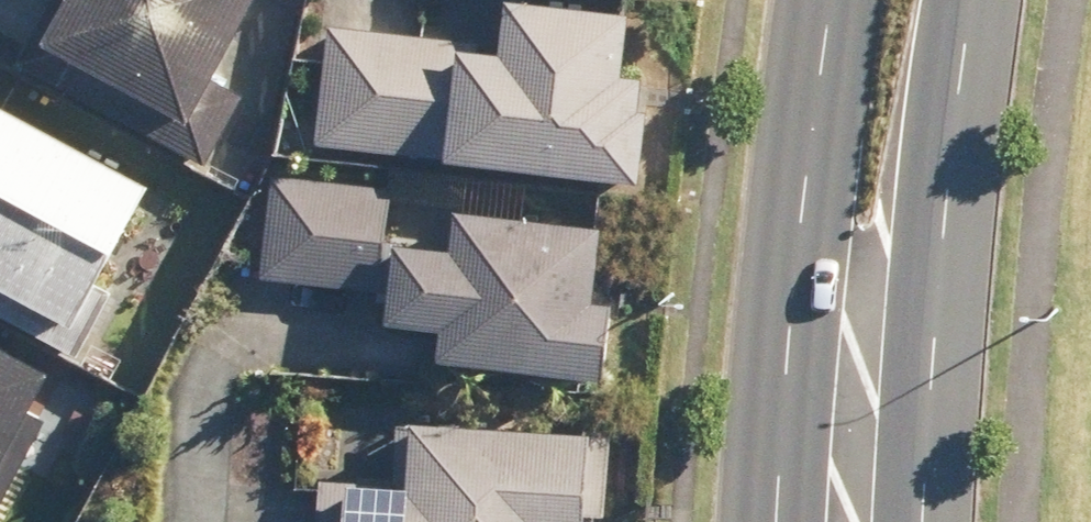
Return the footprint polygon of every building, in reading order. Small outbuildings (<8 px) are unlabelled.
[(15,73),(195,171),(237,94),(208,78),(250,0),(51,0),(54,2),(15,73)] [(324,27),(310,150),(635,186),(643,120),(629,118),(633,79),(612,77),(618,21),(497,7),(492,45),(324,27)] [(0,112),(0,319),(76,359),(110,294),(95,286),(146,187),(0,112)] [(592,230),(449,219),(446,252),(385,247),(389,192),(266,183),(259,284),(387,294),(384,326),(435,329),(432,366),(602,379),(608,305),(586,303),(592,230)] [(0,351),(0,521),(9,521),(50,437),(21,423),(45,373),(0,351)] [(395,426),(392,486),(314,482),(312,521),(579,521),(583,435),(395,426)]
